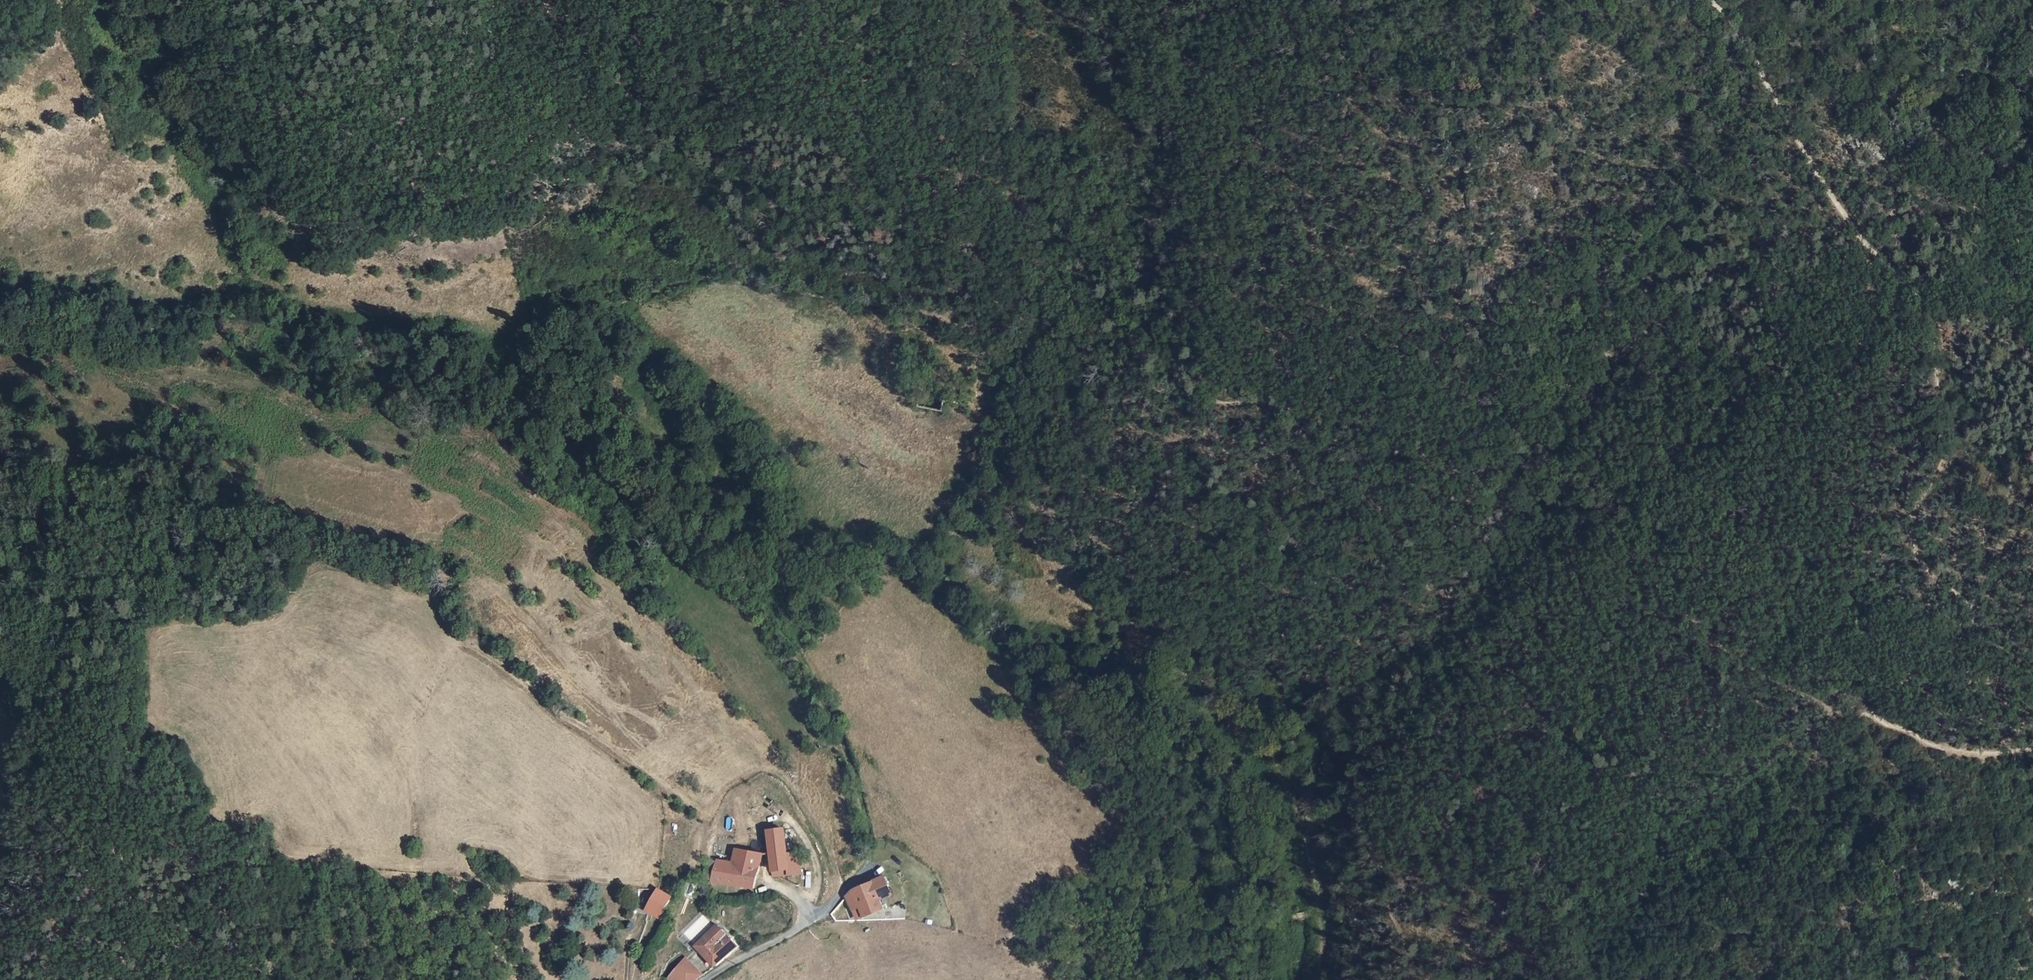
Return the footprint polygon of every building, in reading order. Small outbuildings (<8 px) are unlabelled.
[(770,875),(798,869),(794,851),(784,853),(779,828),(774,829),(773,824),(769,825),(770,829),(762,831),(770,875)] [(713,859),(709,879),(752,888),(759,854),(735,849),(732,863),(713,859)] [(883,877),(845,896),(860,921),(884,909),(881,897),(889,891),(883,877)] [(664,894),(653,888),(646,911),(658,914),(664,894)] [(692,942),(711,924),(702,915),(684,933),(692,942)] [(718,923),(709,931),(716,940),(727,932),(718,923)] [(739,943),(727,932),(716,940),(709,931),(694,942),(710,965),(739,943)] [(700,973),(683,950),(664,964),(661,975),(663,976),(670,979),(673,979),(692,979),(700,973)]
